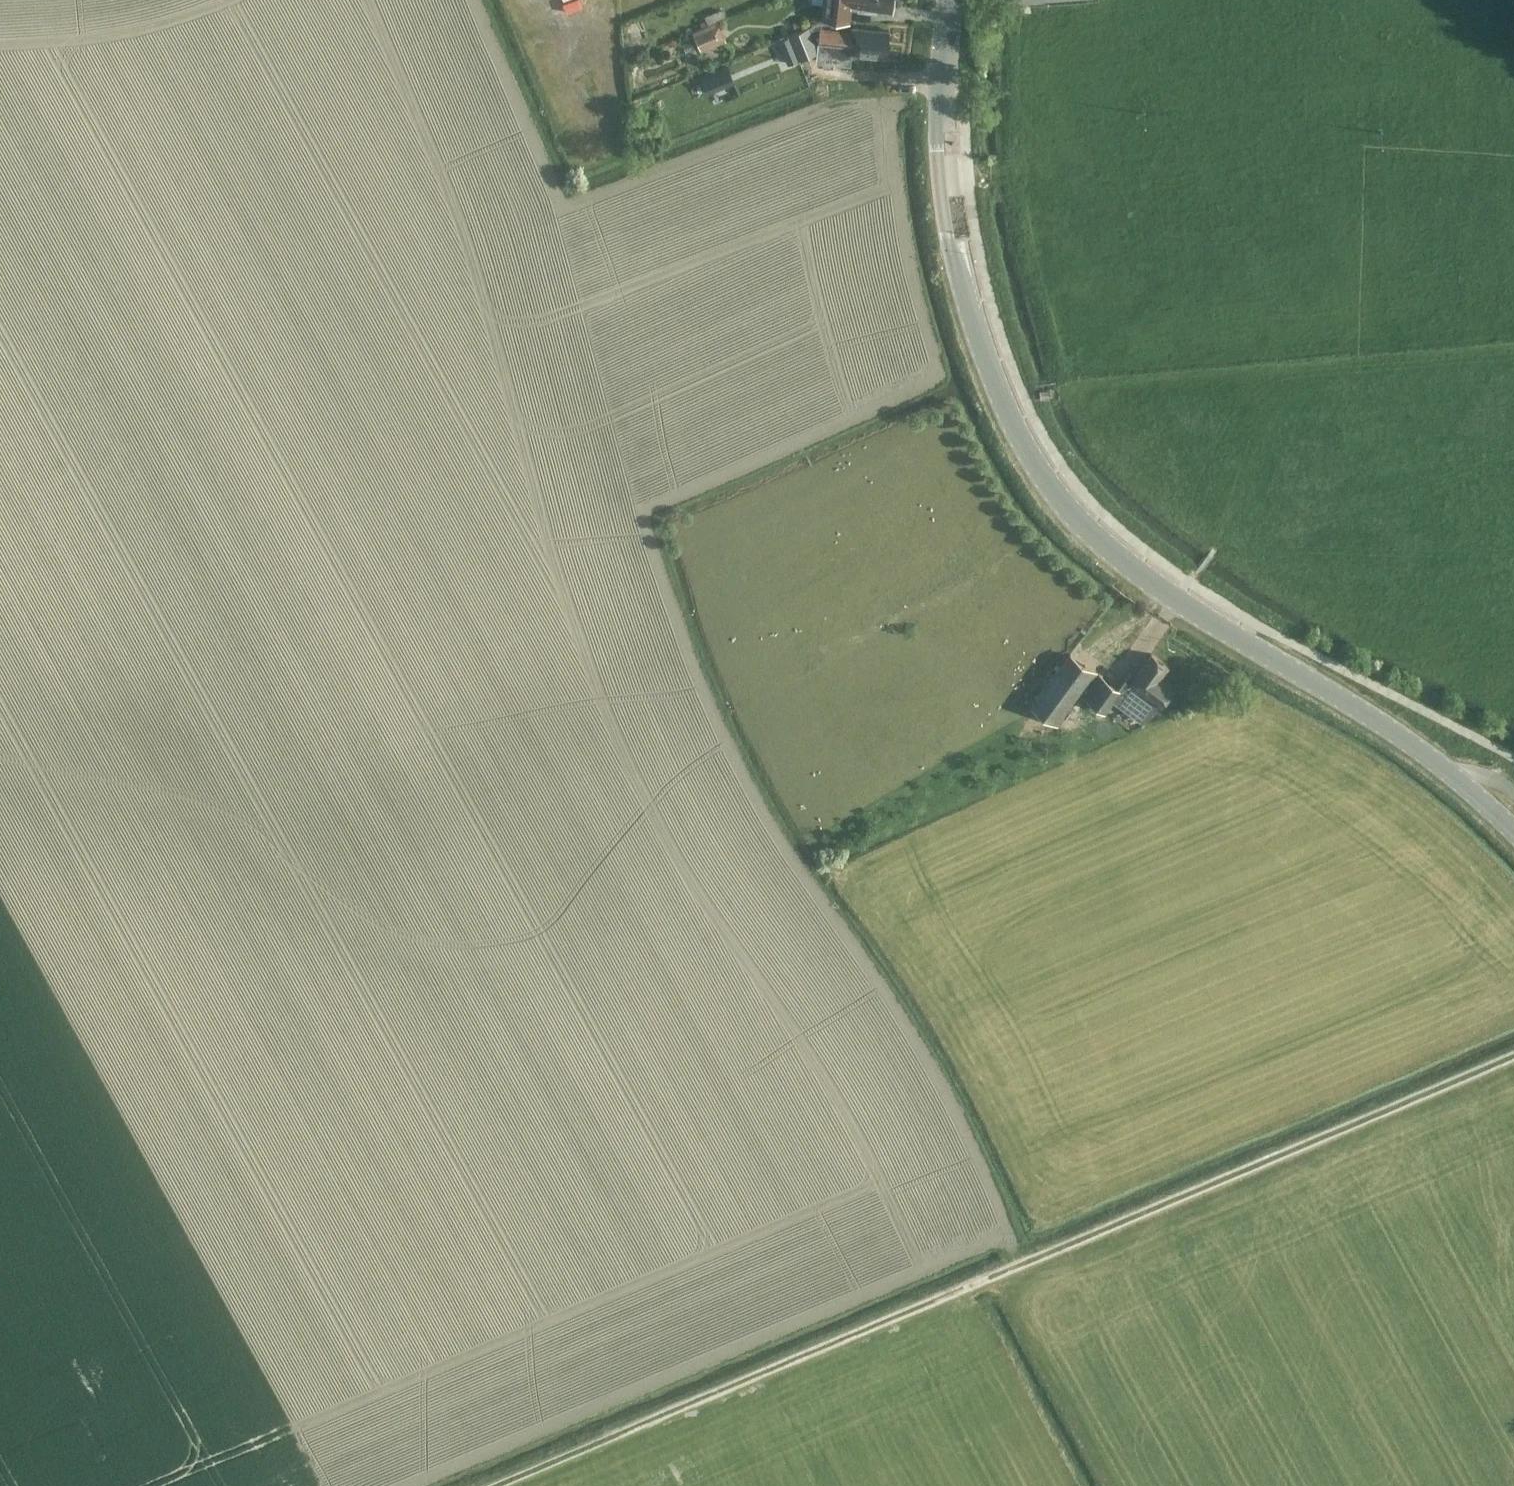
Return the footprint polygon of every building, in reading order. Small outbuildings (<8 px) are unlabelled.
[(820,15),(848,19),(850,3),(857,4),(857,7),(876,10),(876,7),(890,9),(892,0),(822,0),(820,15)] [(726,40),(717,19),(692,30),(700,51),(726,40)] [(850,31),(820,29),(821,21),(778,40),(787,63),(818,51),(817,48),(824,48),(825,45),(846,47),(846,51),(886,54),(888,30),(850,27),(850,31)] [(705,89),(730,82),(726,65),(701,72),(705,89)] [(1097,672),(1069,652),(1031,705),(1058,725),(1097,672)] [(1160,680),(1170,666),(1152,652),(1135,675),(1130,672),(1119,688),(1121,689),(1113,701),(1144,724),(1159,704),(1162,706),(1174,690),(1160,680)] [(1099,673),(1082,696),(1087,699),(1084,703),(1098,713),(1100,709),(1104,712),(1121,689),(1099,673)]
